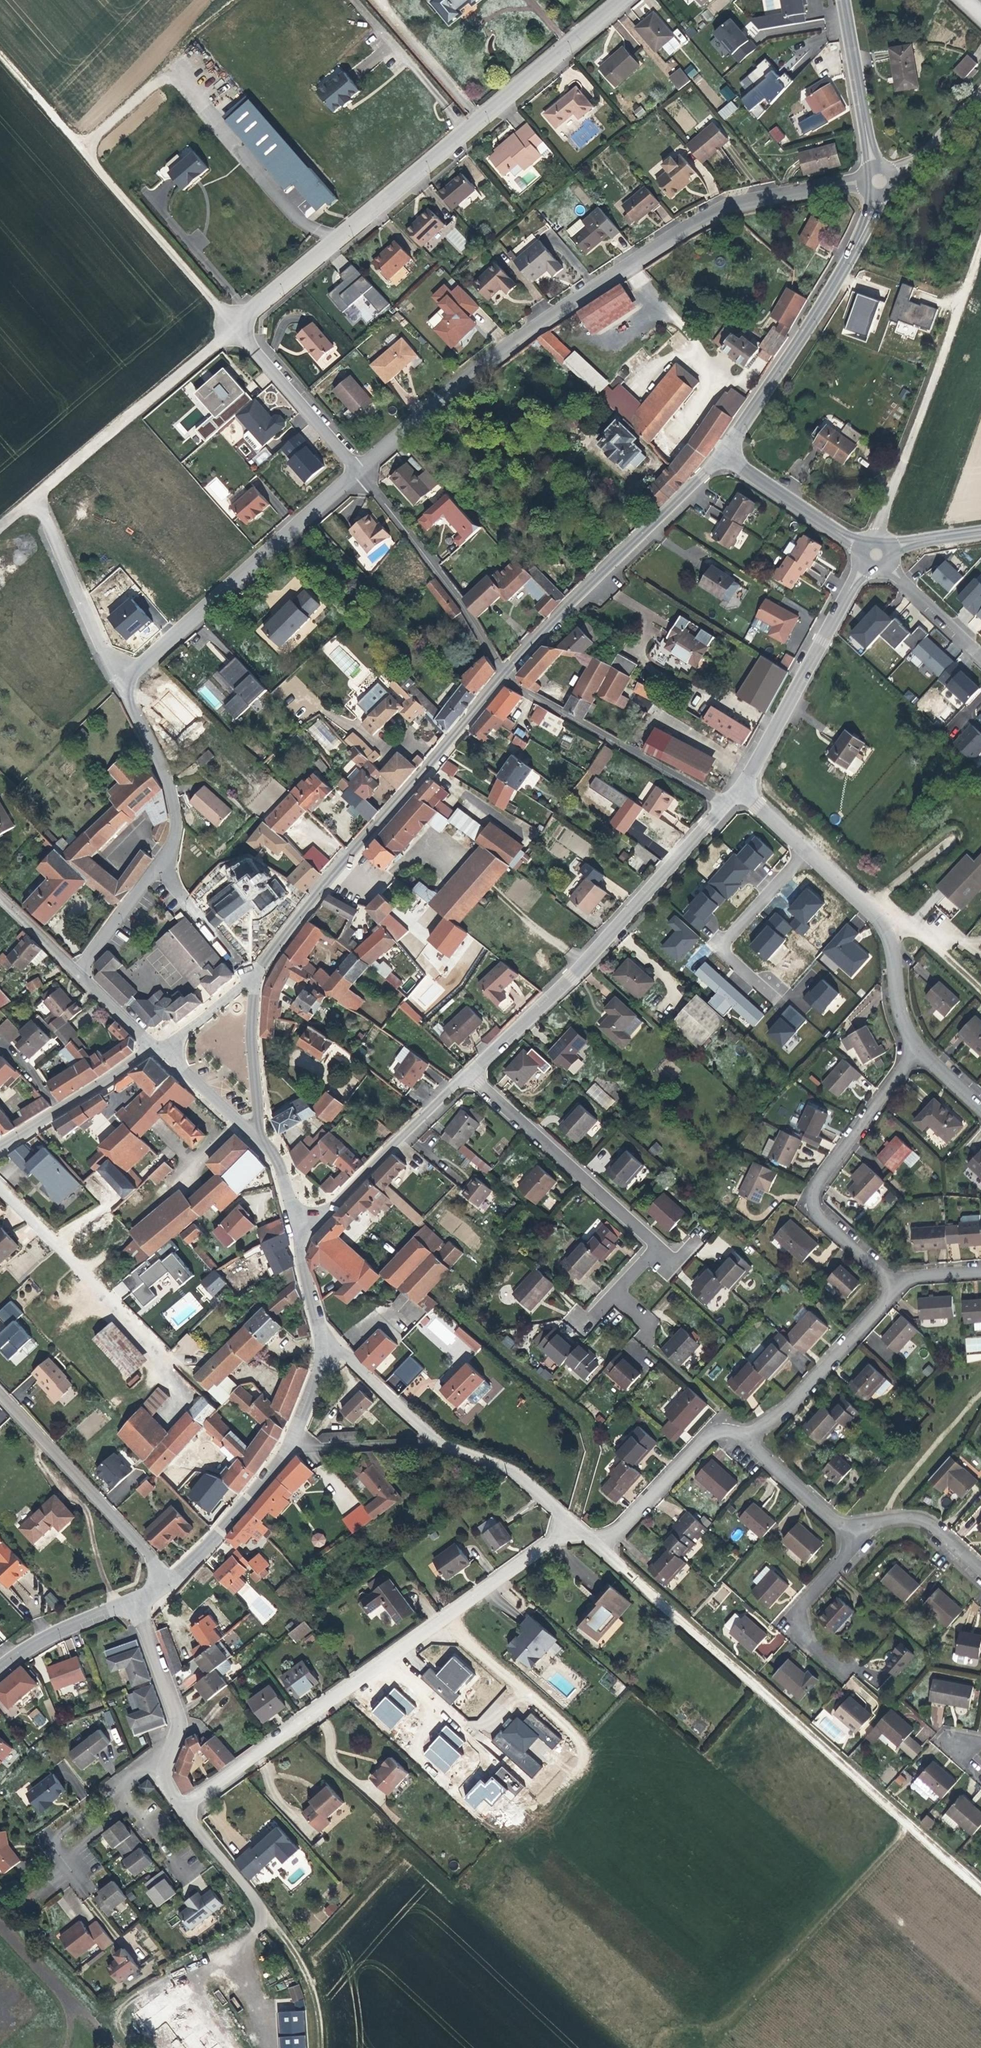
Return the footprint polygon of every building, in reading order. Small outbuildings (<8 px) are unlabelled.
[(429,6),(447,27),(460,16),(457,12),(466,4),(470,8),(479,0),(435,0),(429,6)] [(804,0),(782,0),(784,14),(755,19),(756,21),(751,21),(759,30),(806,23),(805,14),(806,14),(805,6),(804,0)] [(679,45),(652,14),(635,28),(655,52),(661,47),(668,55),(679,45)] [(749,41),(730,20),(714,34),(740,63),(757,48),(750,40),(749,41)] [(692,26),(686,31),(692,37),(697,32),(692,26)] [(913,44),(888,47),(893,78),(895,78),(897,91),(918,88),(917,75),(918,75),(913,44)] [(601,72),(615,87),(638,67),(623,48),(610,59),(613,63),(601,72)] [(974,69),(979,64),(968,54),(954,70),(964,80),(974,69)] [(789,85),(793,81),(785,73),(780,78),(775,71),(776,70),(766,58),(757,66),(757,68),(748,76),(757,87),(759,90),(751,97),(749,94),(741,100),(757,119),(765,111),(760,104),(766,98),(771,105),(789,85)] [(599,69),(601,72),(613,63),(610,59),(599,69)] [(343,71),(339,65),(313,87),(317,92),(335,113),(343,107),(345,108),(353,102),(352,100),(361,92),(345,73),(343,71)] [(697,73),(691,66),(685,71),(691,78),(697,73)] [(680,91),(692,82),(681,69),(669,79),(680,91)] [(974,69),(964,80),(968,83),(978,72),(974,69)] [(845,110),(827,79),(810,89),(814,94),(806,99),(815,115),(820,112),(826,122),(845,110)] [(735,96),(727,86),(720,92),(729,102),(735,96)] [(595,105),(579,87),(548,113),(559,126),(576,112),(580,117),(595,105)] [(759,90),(757,87),(749,94),(751,97),(759,90)] [(228,121),(227,122),(287,190),(296,182),(311,168),(248,97),(242,102),(245,106),(228,121)] [(225,117),(228,121),(245,106),(242,102),(225,117)] [(724,121),(737,110),(730,102),(717,113),(724,121)] [(641,106),(633,111),(638,118),(646,113),(641,106)] [(543,142),(528,124),(509,140),(510,142),(497,154),(490,160),(504,176),(518,164),(524,171),(536,161),(529,154),(543,142)] [(714,124),(687,147),(702,165),(716,153),(714,150),(727,140),(714,124)] [(778,143),(786,136),(776,125),(768,132),(778,143)] [(510,142),(509,140),(508,139),(494,151),(497,154),(510,142)] [(714,150),(716,153),(729,142),(727,140),(714,150)] [(552,152),(543,142),(529,154),(536,161),(542,156),(544,159),(552,152)] [(820,170),(841,165),(835,144),(799,154),(803,168),(811,166),(813,172),(820,170)] [(194,152),(169,173),(184,191),(209,169),(194,152)] [(689,178),(695,173),(679,154),(664,166),(669,172),(657,182),(672,199),(684,189),(680,185),(689,178)] [(811,166),(803,168),(805,174),(813,172),(811,166)] [(334,195),(311,168),(296,182),(319,208),(327,201),(334,195)] [(452,209),(475,190),(462,174),(438,194),(452,209)] [(689,178),(680,185),(684,189),(688,186),(692,182),(689,178)] [(648,214),(660,204),(647,189),(624,209),(630,215),(637,223),(648,214)] [(338,200),(334,195),(327,201),(331,206),(338,200)] [(582,222),(580,219),(567,230),(572,237),(571,238),(585,253),(593,246),(592,245),(600,239),(601,240),(607,234),(611,238),(619,231),(599,208),(591,214),(582,222)] [(419,245),(442,225),(429,209),(420,217),(423,220),(415,227),(412,223),(404,230),(419,245)] [(631,228),(637,223),(630,215),(624,220),(631,228)] [(415,227),(423,220),(420,217),(412,223),(415,227)] [(829,226),(813,217),(801,239),(816,248),(829,226)] [(538,239),(512,261),(530,281),(540,272),(546,268),(553,275),(562,267),(538,239)] [(376,265),(396,286),(411,272),(404,265),(411,258),(395,242),(383,253),(386,256),(376,265)] [(886,263),(862,252),(845,287),(871,298),(886,263)] [(386,256),(383,253),(374,263),(376,265),(386,256)] [(497,265),(475,285),(490,301),(500,292),(503,290),(508,296),(518,287),(497,265)] [(389,306),(353,266),(340,275),(346,283),(340,288),(328,297),(343,313),(364,296),(379,314),(389,306)] [(918,328),(930,332),(937,309),(909,301),(913,287),(901,283),(890,319),(898,322),(894,333),(914,339),(918,328)] [(621,284),(579,312),(594,335),(636,307),(626,291),(621,284)] [(467,316),(478,307),(459,287),(452,294),(445,287),(433,298),(450,316),(435,331),(447,343),(451,339),(454,339),(458,343),(465,336),(470,332),(465,326),(471,320),(467,316)] [(787,335),(809,299),(789,288),(773,316),(782,323),(778,329),(774,327),(762,343),(759,348),(761,349),(764,351),(773,356),(775,358),(789,337),(787,335)] [(890,316),(881,309),(875,317),(874,316),(868,325),(879,333),(885,324),(890,316)] [(402,320),(397,315),(394,318),(399,323),(402,320)] [(476,326),(471,320),(465,326),(470,332),(476,326)] [(333,348),(313,326),(298,339),(308,350),(319,361),(333,348)] [(748,366),(761,349),(759,348),(762,343),(743,330),(738,337),(724,327),(714,341),(748,366)] [(538,339),(598,396),(611,384),(576,350),(573,353),(550,331),(538,339)] [(371,367),(386,385),(402,371),(401,369),(404,366),(406,368),(418,357),(403,339),(371,367)] [(452,349),(458,343),(454,339),(451,339),(447,343),(452,349)] [(768,363),(773,356),(764,351),(760,358),(768,363)] [(631,426),(650,444),(700,382),(677,363),(642,404),(627,422),(631,426)] [(225,372),(240,389),(242,387),(234,378),(226,369),(196,394),(214,416),(204,425),(205,426),(219,414),(201,394),(225,372)] [(197,431),(207,442),(219,431),(254,401),(242,387),(240,389),(225,372),(201,394),(219,414),(205,426),(204,425),(197,431)] [(352,378),(336,392),(342,399),(359,418),(375,404),(352,378)] [(623,418),(627,422),(642,404),(620,384),(603,400),(618,414),(623,418)] [(729,392),(744,404),(747,399),(732,388),(729,392)] [(646,493),(661,508),(686,481),(707,457),(744,404),(729,392),(726,390),(688,445),(671,467),(646,493)] [(256,399),(238,416),(251,431),(264,446),(286,427),(286,422),(281,416),(276,415),(273,418),(272,419),(270,417),(266,413),(268,412),(256,399)] [(627,422),(623,418),(601,442),(633,472),(648,457),(633,444),(638,439),(627,429),(631,426),(627,422)] [(816,443),(844,463),(856,447),(855,446),(862,436),(847,424),(846,426),(840,434),(828,427),(824,431),(818,427),(813,434),(819,438),(816,443)] [(259,450),(264,446),(251,431),(246,436),(246,439),(256,450),(259,450)] [(309,448),(311,447),(300,434),(283,449),(293,461),(290,463),(307,483),(325,467),(315,455),(312,452),(309,448)] [(266,448),(253,459),(261,468),(273,457),(266,448)] [(415,504),(439,484),(427,470),(420,477),(408,464),(395,475),(411,493),(408,496),(415,504)] [(408,496),(411,493),(395,475),(391,478),(408,496)] [(260,498),(262,496),(255,488),(253,489),(260,498)] [(260,498),(253,489),(249,493),(232,508),(248,525),(255,519),(256,519),(263,513),(263,512),(270,505),(262,496),(260,498)] [(745,527),(743,526),(750,514),(754,512),(757,508),(756,504),(758,500),(741,490),(732,504),(730,503),(724,513),(726,514),(720,523),(721,524),(713,538),(730,549),(732,546),(735,546),(739,539),(739,536),(745,527)] [(448,494),(429,511),(425,515),(418,521),(427,531),(442,518),(447,518),(449,517),(455,525),(454,526),(461,534),(457,537),(454,540),(460,547),(482,527),(476,525),(448,494)] [(716,524),(723,513),(711,505),(704,516),(716,524)] [(377,524),(369,514),(350,529),(368,551),(389,533),(383,525),(379,527),(377,524)] [(455,525),(449,517),(447,518),(454,526),(455,525)] [(809,568),(811,570),(817,560),(816,559),(825,545),(808,533),(806,536),(803,537),(800,541),(800,545),(792,558),(791,557),(784,566),(780,567),(777,573),(777,577),(776,579),(793,590),(803,576),(809,568)] [(963,576),(946,559),(932,575),(936,579),(949,591),(963,576)] [(463,600),(477,618),(502,594),(508,600),(523,586),(539,602),(534,606),(546,617),(560,603),(528,573),(522,568),(516,566),(515,564),(502,574),(500,571),(491,578),(489,576),(464,598),(463,600)] [(725,599),(736,581),(712,566),(700,584),(724,600),(725,599)] [(528,573),(560,603),(566,597),(535,567),(528,573)] [(463,615),(436,578),(427,585),(469,641),(476,636),(463,615)] [(976,579),(959,598),(969,608),(968,609),(972,612),(976,616),(978,614),(980,611),(980,583),(976,579)] [(725,599),(730,602),(740,585),(735,582),(725,599)] [(321,607),(306,592),(294,603),(293,602),(264,630),(281,648),(310,619),(309,618),(321,607)] [(165,626),(139,593),(110,616),(136,649),(165,626)] [(767,599),(757,617),(775,626),(770,635),(785,643),(799,617),(767,599)] [(878,605),(853,633),(869,647),(882,633),(895,619),(890,615),(878,605)] [(895,619),(882,633),(896,647),(910,632),(903,625),(902,624),(903,622),(897,617),(895,619)] [(713,649),(719,640),(684,618),(667,641),(665,640),(661,644),(660,641),(656,641),(659,647),(657,646),(650,655),(653,659),(664,667),(667,664),(683,675),(684,673),(690,677),(695,671),(703,676),(713,663),(704,657),(710,647),(713,649)] [(565,649),(583,653),(600,637),(588,623),(581,629),(580,629),(559,648),(565,649)] [(918,624),(903,640),(912,648),(927,632),(918,624)] [(940,648),(927,636),(913,651),(940,677),(955,661),(940,648)] [(894,649),(902,658),(911,650),(903,641),(894,649)] [(535,683),(565,649),(559,648),(548,646),(544,646),(530,660),(516,675),(520,684),(536,693),(541,687),(535,683)] [(615,660),(611,666),(631,677),(638,665),(618,654),(615,660)] [(787,654),(780,666),(788,672),(795,658),(787,654)] [(918,667),(922,662),(913,654),(909,658),(918,667)] [(603,662),(611,666),(615,660),(607,655),(603,662)] [(488,656),(461,679),(464,682),(476,695),(497,671),(488,656)] [(738,696),(766,714),(789,672),(788,672),(780,666),(764,656),(738,696)] [(476,695),(464,682),(442,711),(414,685),(415,683),(406,674),(402,678),(382,657),(377,662),(399,685),(426,712),(428,714),(447,734),(476,695)] [(620,697),(631,677),(611,666),(594,657),(564,709),(584,719),(598,694),(626,710),(630,702),(620,697)] [(236,659),(220,674),(239,694),(225,708),(236,720),(267,691),(236,659)] [(967,704),(980,689),(965,674),(962,671),(964,669),(955,661),(940,678),(967,704)] [(377,682),(356,703),(366,712),(387,691),(377,682)] [(635,691),(654,702),(660,694),(639,682),(635,691)] [(426,712),(399,685),(396,688),(407,699),(402,704),(391,694),(369,716),(370,717),(363,724),(373,734),(380,728),(381,729),(399,712),(409,722),(419,712),(423,716),(426,712)] [(505,721),(508,718),(524,697),(505,686),(488,709),(505,721)] [(903,696),(913,704),(918,698),(908,690),(903,696)] [(567,721),(539,705),(530,720),(558,736),(567,721)] [(704,721),(743,745),(752,730),(713,706),(704,721)] [(497,732),(502,725),(505,721),(488,709),(486,707),(467,729),(469,731),(485,742),(495,730),(497,732)] [(508,729),(513,722),(508,718),(505,721),(502,725),(508,729)] [(197,720),(182,733),(190,742),(205,729),(197,720)] [(511,731),(517,725),(513,722),(508,729),(511,731)] [(972,725),(969,729),(955,743),(973,761),(980,752),(980,734),(972,725)] [(658,757),(670,734),(656,727),(644,750),(658,757)] [(83,728),(71,739),(77,746),(89,735),(83,728)] [(517,728),(514,734),(523,738),(526,732),(517,728)] [(865,744),(847,732),(830,756),(848,768),(865,744)] [(717,759),(670,734),(658,757),(706,782),(717,759)] [(528,744),(517,735),(512,742),(523,751),(528,744)] [(564,735),(561,745),(569,747),(572,737),(564,735)] [(356,746),(370,761),(375,755),(361,741),(356,746)] [(377,781),(383,774),(381,772),(356,746),(354,745),(349,750),(347,753),(364,768),(349,784),(361,795),(367,800),(382,785),(377,781)] [(597,776),(613,752),(605,747),(589,771),(597,776)] [(210,750),(199,759),(205,766),(215,756),(210,750)] [(383,774),(398,789),(417,768),(399,752),(381,772),(383,774)] [(517,758),(527,766),(531,759),(521,752),(517,758)] [(499,776),(501,777),(517,789),(520,790),(533,770),(527,766),(517,758),(513,756),(502,772),(499,776)] [(137,813),(162,789),(149,765),(137,774),(123,758),(108,771),(118,783),(108,792),(112,797),(110,799),(115,803),(79,839),(62,854),(90,879),(88,881),(117,906),(151,857),(148,855),(150,852),(147,849),(145,852),(142,849),(120,880),(118,883),(90,861),(92,858),(127,822),(131,822),(138,815),(137,813)] [(447,760),(441,768),(454,776),(459,768),(447,760)] [(301,781),(289,794),(306,810),(310,814),(317,808),(312,804),(319,796),(324,801),(326,798),(330,802),(333,799),(329,795),(332,792),(313,775),(304,784),(301,781)] [(501,777),(490,799),(505,809),(517,789),(501,777)] [(432,778),(416,796),(449,820),(454,812),(442,802),(450,793),(432,778)] [(351,806),(361,795),(349,784),(343,779),(337,786),(345,794),(342,797),(351,806)] [(206,812),(220,825),(234,812),(206,785),(191,801),(204,813),(206,812)] [(645,805),(643,807),(659,818),(673,797),(657,787),(645,805)] [(154,839),(158,842),(168,820),(162,789),(137,813),(138,815),(131,822),(127,822),(130,825),(146,809),(155,827),(151,833),(154,839)] [(306,810),(289,794),(271,815),(265,821),(283,836),(306,810)] [(367,800),(361,795),(351,806),(369,823),(379,812),(367,800)] [(317,808),(324,801),(319,796),(312,804),(317,808)] [(377,839),(365,854),(386,870),(428,823),(440,833),(450,822),(416,796),(378,839),(377,839)] [(645,805),(637,799),(635,802),(643,807),(645,805)] [(15,827),(0,802),(0,836),(15,827)] [(511,866),(515,869),(522,859),(525,855),(487,827),(486,829),(457,808),(454,812),(449,820),(450,822),(477,841),(483,846),(510,865),(511,866)] [(206,812),(204,813),(218,827),(220,825),(206,812)] [(262,818),(265,821),(271,815),(268,812),(262,818)] [(267,858),(285,838),(283,836),(265,821),(263,823),(248,841),(254,847),(267,858)] [(557,841),(583,858),(592,845),(566,828),(557,841)] [(48,830),(43,835),(49,840),(57,849),(62,854),(79,839),(73,833),(65,840),(63,837),(59,841),(48,830)] [(57,849),(49,840),(45,844),(51,850),(42,858),(46,862),(57,849)] [(321,876),(336,863),(316,842),(306,851),(303,847),(298,852),(305,860),(321,876)] [(458,925),(510,865),(483,846),(431,904),(446,917),(458,925)] [(267,858),(254,847),(249,853),(263,862),(267,858)] [(62,854),(57,849),(46,862),(39,868),(50,879),(25,905),(47,925),(88,881),(90,879),(62,854)] [(526,854),(523,859),(525,861),(527,863),(531,858),(526,854)] [(939,887),(947,895),(976,864),(968,857),(939,887)] [(92,858),(90,861),(118,883),(120,880),(92,858)] [(288,893),(278,879),(270,885),(270,882),(273,880),(272,877),(270,879),(268,876),(269,875),(268,873),(265,874),(261,873),(260,874),(252,863),(253,860),(251,859),(250,863),(238,871),(234,871),(233,875),(238,876),(240,878),(209,902),(216,909),(226,919),(232,926),(260,904),(265,909),(264,912),(266,912),(268,908),(288,893)] [(523,859),(522,859),(515,869),(518,871),(525,861),(523,859)] [(306,892),(321,876),(305,860),(287,878),(306,892)] [(980,889),(980,860),(976,864),(947,895),(962,909),(980,889)] [(598,903),(606,894),(588,879),(571,898),(586,911),(595,900),(598,903)] [(726,899),(711,884),(690,908),(691,910),(686,917),(701,930),(708,924),(705,922),(726,899)] [(825,905),(808,890),(799,901),(794,906),(790,910),(798,918),(791,925),(794,928),(803,936),(812,927),(808,924),(825,905)] [(371,907),(368,909),(380,923),(388,933),(400,922),(391,914),(397,908),(383,895),(371,907)] [(354,922),(358,912),(329,896),(323,904),(350,920),(354,922)] [(598,903),(595,900),(586,911),(589,914),(598,903)] [(326,933),(338,942),(344,932),(350,920),(323,904),(319,909),(335,917),(331,923),(316,914),(310,922),(326,933)] [(226,919),(216,909),(208,917),(216,927),(226,919)] [(179,923),(186,917),(182,912),(175,918),(179,923)] [(794,928),(778,913),(757,936),(759,938),(753,946),(768,961),(787,941),(784,938),(794,928)] [(660,947),(677,963),(701,938),(674,914),(666,923),(675,931),(660,947)] [(212,975),(225,964),(186,917),(156,942),(195,989),(202,983),(212,975)] [(451,957),(467,933),(458,925),(446,917),(430,940),(451,957)] [(326,933),(310,922),(286,955),(312,977),(330,992),(342,999),(366,971),(371,975),(376,969),(371,966),(353,953),(332,976),(322,967),(319,970),(310,963),(311,960),(308,958),(326,933)] [(371,966),(397,943),(388,933),(380,923),(372,930),(374,933),(361,945),(344,932),(338,942),(353,953),(371,966)] [(859,934),(847,925),(823,950),(852,976),(869,957),(852,941),(859,934)] [(22,941),(28,934),(23,930),(17,936),(22,941)] [(121,931),(116,935),(123,943),(128,939),(121,931)] [(22,941),(8,956),(16,963),(23,970),(40,953),(45,958),(48,954),(28,934),(22,941)] [(442,971),(451,957),(430,940),(419,953),(442,971)] [(2,964),(8,956),(4,951),(0,955),(0,962),(2,964)] [(117,971),(123,965),(109,951),(95,964),(102,971),(97,976),(124,1006),(125,1006),(135,996),(138,993),(117,971)] [(824,954),(820,958),(833,971),(838,967),(829,958),(828,959),(824,954)] [(306,986),(312,977),(286,955),(279,966),(268,984),(268,987),(282,993),(286,984),(293,989),(298,981),(306,986)] [(8,956),(2,964),(9,970),(16,963),(8,956)] [(649,973),(631,957),(615,975),(640,999),(655,982),(647,975),(649,973)] [(381,959),(374,967),(386,977),(393,969),(381,959)] [(501,959),(479,983),(504,1010),(514,1000),(508,995),(506,997),(500,991),(513,979),(519,973),(501,959)] [(205,986),(215,996),(234,980),(235,976),(225,964),(212,975),(202,983),(205,986)] [(385,980),(397,990),(403,982),(391,972),(385,980)] [(31,993),(43,985),(37,976),(25,985),(31,993)] [(295,1002),(291,1009),(301,1015),(302,1015),(311,1021),(327,998),(330,992),(312,977),(306,986),(307,987),(307,991),(298,1004),(295,1002)] [(515,982),(513,979),(500,991),(506,997),(508,995),(511,985),(515,982)] [(839,994),(824,980),(813,993),(810,992),(804,998),(822,1014),(839,994)] [(960,1001),(940,981),(927,996),(932,1002),(931,1003),(945,1017),(960,1001)] [(282,993),(268,987),(266,995),(270,997),(277,1000),(280,1001),(282,993)] [(58,1018),(50,1025),(56,1032),(83,1009),(76,1002),(74,1004),(60,988),(44,1002),(58,1018)] [(0,989),(0,1005),(1,1005),(11,1000),(0,989)] [(174,1018),(178,1024),(204,1004),(201,1001),(203,1000),(199,995),(198,997),(194,993),(186,998),(179,991),(174,995),(165,994),(161,989),(155,995),(160,1002),(156,1006),(158,1012),(160,1016),(149,1025),(150,1026),(157,1026),(164,1020),(172,1020),(174,1018)] [(342,999),(341,1000),(357,1012),(366,1002),(350,990),(342,999)] [(726,1019),(698,994),(672,1023),(700,1048),(726,1019)] [(160,1002),(155,995),(149,999),(138,1000),(135,996),(125,1006),(132,1005),(149,1025),(160,1016),(158,1012),(156,1006),(160,1002)] [(266,995),(265,997),(262,1037),(273,1038),(277,1020),(281,1021),(281,1019),(282,1009),(279,1008),(280,1001),(277,1000),(270,997),(266,995)] [(637,1015),(617,997),(606,1009),(611,1014),(601,1026),(623,1047),(632,1038),(623,1031),(637,1015)] [(418,1025),(423,1018),(404,1001),(399,1007),(418,1025)] [(808,1021),(791,1005),(775,1021),(777,1025),(770,1033),(784,1046),(808,1021)] [(459,1044),(484,1021),(469,1006),(445,1029),(447,1031),(456,1041),(459,1044)] [(45,1025),(47,1023),(40,1015),(37,1017),(40,1019),(45,1025)] [(977,1017),(960,1034),(967,1041),(969,1038),(980,1049),(980,1020),(977,1017)] [(9,1018),(0,1028),(0,1030),(11,1041),(14,1039),(31,1057),(51,1038),(36,1023),(33,1020),(23,1029),(22,1030),(21,1030),(12,1021),(9,1018)] [(56,1032),(66,1046),(74,1040),(101,1075),(137,1050),(137,1042),(117,1021),(110,1028),(122,1042),(104,1055),(99,1049),(92,1055),(68,1022),(56,1032)] [(879,1046),(868,1025),(848,1035),(855,1047),(864,1064),(886,1052),(882,1045),(879,1046)] [(497,1026),(482,1037),(486,1043),(501,1033),(497,1026)] [(572,1027),(550,1052),(569,1069),(580,1057),(576,1054),(588,1042),(572,1027)] [(324,1061),(336,1043),(316,1030),(312,1028),(301,1045),(324,1061)] [(456,1041),(447,1031),(441,1037),(450,1047),(456,1041)] [(855,1047),(848,1035),(842,1039),(848,1050),(855,1047)] [(969,1038),(967,1041),(980,1054),(980,1049),(969,1038)] [(74,1040),(66,1046),(78,1061),(48,1080),(61,1100),(62,1100),(101,1075),(74,1040)] [(541,1065),(525,1050),(506,1071),(522,1085),(541,1065)] [(413,1089),(430,1065),(413,1052),(396,1076),(413,1089)] [(5,1083),(9,1087),(22,1075),(17,1069),(3,1055),(0,1058),(0,1089),(5,1083)] [(145,1088),(125,1108),(124,1107),(117,1114),(125,1122),(171,1075),(153,1057),(130,1073),(142,1085),(145,1088)] [(863,1075),(844,1058),(823,1082),(838,1096),(855,1078),(858,1081),(863,1075)] [(183,1111),(174,1103),(188,1089),(171,1074),(171,1075),(125,1122),(141,1137),(163,1115),(195,1145),(207,1133),(183,1111)] [(21,1118),(23,1122),(50,1105),(35,1089),(32,1093),(37,1099),(18,1111),(22,1117),(21,1118)] [(196,1098),(188,1089),(174,1103),(183,1111),(196,1098)] [(90,1117),(109,1102),(106,1098),(101,1092),(53,1122),(64,1137),(71,1132),(81,1125),(84,1129),(91,1124),(88,1119),(90,1117)] [(326,1093),(314,1107),(320,1113),(331,1122),(343,1107),(326,1093)] [(282,1134),(320,1113),(314,1107),(303,1097),(272,1115),(273,1118),(282,1134)] [(963,1125),(936,1099),(915,1122),(924,1130),(929,1124),(948,1142),(963,1125)] [(598,1120),(580,1104),(560,1126),(577,1142),(598,1120)] [(818,1136),(828,1114),(810,1105),(800,1127),(818,1136)] [(442,1137),(460,1152),(464,1146),(481,1124),(480,1124),(484,1119),(476,1113),(472,1117),(463,1110),(442,1137)] [(14,1128),(0,1112),(0,1136),(14,1128)] [(130,1169),(152,1148),(141,1137),(125,1122),(99,1145),(100,1146),(97,1149),(99,1151),(88,1162),(96,1171),(111,1158),(125,1174),(130,1169)] [(291,1154),(301,1167),(332,1135),(329,1133),(328,1134),(324,1130),(308,1147),(303,1142),(291,1154)] [(789,1166),(801,1139),(782,1130),(770,1157),(789,1166)] [(222,1173),(224,1175),(251,1149),(235,1134),(207,1162),(218,1173),(222,1173)] [(332,1135),(301,1167),(307,1176),(321,1160),(324,1157),(330,1162),(334,1165),(336,1163),(345,1171),(336,1180),(344,1187),(366,1166),(332,1135)] [(913,1150),(898,1136),(879,1157),(893,1171),(913,1150)] [(822,1138),(819,1145),(831,1150),(834,1144),(822,1138)] [(661,1148),(655,1142),(649,1149),(655,1155),(661,1148)] [(51,1193),(53,1191),(62,1200),(81,1182),(46,1146),(35,1155),(24,1143),(9,1152),(30,1174),(34,1170),(40,1176),(42,1174),(45,1176),(48,1180),(46,1182),(43,1185),(51,1193)] [(464,1146),(460,1152),(473,1162),(477,1157),(464,1146)] [(221,1210),(267,1166),(251,1149),(224,1175),(234,1186),(214,1202),(221,1210)] [(644,1166),(626,1149),(606,1172),(624,1188),(644,1166)] [(968,1165),(980,1177),(980,1152),(968,1165)] [(398,1158),(394,1154),(370,1179),(397,1204),(403,1198),(390,1185),(407,1166),(398,1158)] [(324,1157),(321,1160),(327,1165),(330,1162),(324,1157)] [(488,1174),(492,1169),(477,1157),(473,1162),(488,1174)] [(173,1169),(165,1160),(150,1176),(151,1177),(158,1183),(173,1169)] [(769,1192),(778,1172),(756,1162),(740,1194),(759,1203),(765,1190),(769,1192)] [(884,1181),(865,1164),(855,1175),(860,1180),(857,1182),(850,1191),(863,1204),(866,1201),(870,1205),(873,1205),(881,1197),(881,1194),(877,1190),(884,1181)] [(557,1181),(539,1165),(519,1188),(536,1204),(557,1181)] [(130,1169),(125,1174),(139,1188),(144,1183),(130,1169)] [(214,1202),(234,1186),(224,1175),(222,1173),(218,1173),(190,1198),(194,1204),(193,1205),(200,1214),(214,1202)] [(42,1174),(40,1176),(46,1182),(48,1180),(45,1176),(42,1174)] [(344,1187),(336,1180),(333,1177),(321,1189),(332,1199),(344,1187)] [(395,1203),(370,1179),(316,1235),(313,1241),(327,1252),(347,1269),(367,1291),(364,1295),(394,1303),(404,1292),(419,1304),(429,1294),(452,1269),(431,1249),(442,1239),(427,1224),(390,1263),(374,1248),(365,1258),(341,1235),(364,1209),(367,1211),(370,1209),(377,1215),(383,1209),(387,1212),(395,1203)] [(489,1198),(476,1184),(466,1193),(479,1208),(489,1198)] [(181,1187),(128,1230),(135,1238),(151,1255),(179,1232),(193,1220),(200,1214),(193,1205),(194,1204),(190,1198),(181,1187)] [(62,1200),(53,1191),(51,1193),(59,1202),(62,1200)] [(891,1205),(898,1198),(890,1191),(884,1198),(891,1205)] [(670,1231),(686,1213),(664,1193),(648,1211),(670,1231)] [(403,1198),(397,1204),(407,1213),(413,1207),(403,1198)] [(251,1214),(241,1204),(215,1231),(228,1245),(240,1235),(254,1224),(249,1216),(251,1214)] [(419,1224),(425,1218),(413,1207),(407,1213),(419,1224)] [(286,1231),(287,1230),(283,1216),(256,1228),(263,1242),(286,1231)] [(193,1220),(179,1232),(190,1244),(203,1232),(193,1220)] [(803,1262),(818,1245),(791,1220),(775,1237),(803,1262)] [(960,1223),(960,1227),(956,1228),(957,1241),(961,1241),(961,1245),(980,1244),(980,1222),(960,1223)] [(600,1257),(603,1261),(617,1246),(614,1243),(618,1237),(605,1224),(586,1245),(600,1257)] [(2,1226),(0,1228),(0,1263),(19,1245),(2,1226)] [(914,1250),(948,1247),(946,1226),(912,1229),(914,1250)] [(263,1242),(252,1248),(242,1254),(246,1260),(264,1250),(271,1264),(263,1269),(268,1280),(269,1279),(294,1264),(286,1246),(289,1244),(286,1231),(263,1242)] [(431,1249),(452,1269),(464,1253),(452,1240),(450,1241),(445,1236),(442,1239),(431,1249)] [(132,1271),(151,1255),(135,1238),(117,1255),(132,1271)] [(327,1252),(313,1241),(307,1257),(315,1276),(327,1269),(345,1284),(335,1293),(350,1304),(359,1294),(364,1295),(367,1291),(347,1269),(327,1252)] [(579,1279),(600,1257),(586,1245),(582,1241),(562,1263),(566,1267),(577,1277),(579,1279)] [(194,1248),(215,1269),(217,1268),(220,1266),(199,1243),(194,1248)] [(174,1291),(194,1276),(173,1250),(151,1267),(146,1260),(120,1281),(142,1308),(157,1296),(152,1290),(165,1280),(174,1291)] [(734,1251),(714,1273),(725,1283),(731,1289),(752,1267),(734,1251)] [(296,1279),(294,1264),(269,1279),(271,1283),(274,1280),(283,1278),(287,1286),(273,1297),(268,1292),(256,1303),(261,1308),(265,1305),(276,1316),(291,1304),(293,1306),(302,1299),(296,1279)] [(860,1283),(841,1265),(828,1280),(848,1297),(860,1283)] [(572,1282),(577,1277),(566,1267),(561,1272),(572,1282)] [(707,1304),(725,1283),(714,1273),(707,1267),(693,1283),(697,1287),(693,1291),(707,1304)] [(216,1295),(226,1284),(226,1278),(217,1268),(215,1269),(202,1281),(216,1295)] [(531,1310),(554,1285),(537,1269),(514,1294),(531,1310)] [(175,1329),(202,1307),(190,1292),(163,1314),(175,1329)] [(404,1292),(394,1303),(417,1325),(430,1313),(419,1304),(404,1292)] [(419,1304),(430,1313),(437,1305),(439,1303),(429,1294),(419,1304)] [(954,1317),(953,1296),(919,1298),(921,1319),(954,1317)] [(963,1302),(964,1323),(975,1322),(976,1330),(980,1329),(980,1300),(963,1302)] [(9,1326),(16,1320),(24,1313),(12,1301),(0,1312),(0,1316),(9,1326)] [(261,1308),(228,1341),(246,1359),(248,1362),(255,1355),(267,1343),(266,1343),(285,1324),(276,1316),(265,1305),(261,1308)] [(810,1312),(786,1338),(799,1349),(804,1354),(828,1328),(810,1312)] [(897,1353),(918,1330),(903,1316),(882,1339),(897,1353)] [(0,1335),(0,1344),(3,1347),(1,1349),(11,1359),(33,1338),(16,1320),(9,1326),(0,1335)] [(113,1320),(94,1338),(129,1375),(149,1358),(113,1320)] [(298,1325),(300,1335),(311,1333),(308,1322),(298,1325)] [(566,1360),(577,1348),(555,1328),(547,1337),(542,1333),(534,1341),(561,1366),(566,1360)] [(682,1328),(662,1349),(680,1366),(700,1344),(682,1328)] [(190,1329),(180,1340),(190,1350),(200,1340),(190,1329)] [(357,1353),(374,1371),(397,1347),(380,1330),(357,1353)] [(781,1333),(752,1363),(767,1377),(771,1380),(799,1349),(786,1338),(781,1333)] [(506,1335),(501,1342),(510,1349),(515,1342),(506,1335)] [(246,1359),(228,1341),(214,1355),(194,1374),(213,1392),(229,1376),(246,1359)] [(597,1357),(582,1343),(577,1348),(566,1360),(587,1379),(598,1366),(593,1361),(597,1357)] [(643,1372),(621,1352),(605,1370),(628,1390),(643,1372)] [(977,1354),(967,1356),(967,1363),(978,1361),(977,1354)] [(401,1393),(424,1368),(409,1355),(387,1380),(401,1393)] [(51,1356),(34,1371),(40,1378),(39,1380),(58,1401),(74,1385),(67,1377),(68,1375),(51,1356)] [(747,1400),(767,1377),(752,1363),(749,1360),(728,1383),(747,1400)] [(292,1362),(289,1369),(307,1376),(309,1369),(292,1362)] [(847,1384),(867,1402),(876,1392),(888,1379),(868,1362),(847,1384)] [(467,1364),(443,1389),(460,1405),(467,1398),(472,1403),(475,1404),(489,1389),(489,1385),(467,1364)] [(540,1366),(535,1372),(546,1381),(551,1374),(540,1366)] [(935,1371),(929,1366),(923,1372),(928,1378),(935,1371)] [(289,1369),(274,1403),(289,1418),(307,1376),(289,1369)] [(135,1373),(126,1382),(131,1387),(140,1378),(135,1373)] [(229,1376),(213,1392),(223,1403),(238,1386),(229,1376)] [(890,1382),(888,1379),(876,1392),(878,1395),(890,1382)] [(257,1399),(241,1383),(238,1386),(223,1403),(227,1406),(232,1400),(242,1409),(248,1410),(264,1426),(250,1446),(221,1418),(223,1416),(217,1410),(204,1425),(208,1428),(255,1474),(281,1437),(289,1418),(274,1403),(263,1392),(257,1399)] [(118,1433),(144,1460),(170,1432),(154,1416),(171,1397),(159,1386),(148,1399),(128,1421),(118,1433)] [(683,1430),(707,1404),(690,1388),(666,1414),(672,1420),(662,1431),(674,1442),(684,1431),(683,1430)] [(374,1403),(362,1391),(343,1409),(355,1421),(374,1403)] [(204,1394),(189,1411),(204,1425),(217,1410),(218,1408),(204,1394)] [(843,1396),(829,1412),(840,1422),(847,1429),(861,1413),(843,1396)] [(829,1412),(822,1405),(802,1428),(820,1445),(840,1422),(829,1412)] [(144,1460),(155,1472),(158,1474),(204,1425),(189,1411),(144,1460)] [(396,1420),(390,1414),(379,1425),(385,1431),(396,1420)] [(214,1434),(208,1428),(206,1431),(212,1437),(214,1434)] [(636,1429),(616,1451),(625,1460),(634,1468),(654,1446),(636,1429)] [(324,1433),(319,1438),(324,1442),(341,1440),(341,1432),(324,1433)] [(220,1475),(240,1493),(255,1474),(215,1436),(212,1439),(221,1447),(220,1448),(228,1456),(227,1457),(233,1463),(231,1466),(228,1464),(220,1475)] [(373,1449),(362,1450),(368,1457),(385,1477),(391,1471),(373,1449)] [(107,1475),(116,1486),(133,1471),(115,1453),(97,1469),(105,1477),(107,1475)] [(319,1453),(299,1455),(311,1469),(315,1465),(314,1463),(316,1462),(313,1459),(319,1453)] [(320,1464),(325,1459),(325,1458),(319,1453),(313,1459),(316,1462),(314,1463),(315,1465),(311,1469),(315,1474),(317,1477),(325,1470),(320,1464)] [(837,1484),(852,1467),(837,1454),(822,1471),(837,1484)] [(299,1455),(251,1510),(261,1519),(267,1513),(271,1515),(299,1486),(294,1481),(302,1474),(309,1481),(315,1474),(311,1469),(299,1455)] [(375,1518),(403,1497),(385,1477),(368,1457),(353,1469),(377,1496),(365,1506),(375,1518)] [(977,1481),(950,1457),(930,1480),(942,1491),(949,1485),(963,1497),(977,1481)] [(738,1483),(712,1459),(695,1477),(721,1501),(738,1483)] [(616,1502),(641,1475),(634,1468),(625,1460),(616,1470),(615,1468),(609,1474),(613,1477),(602,1489),(616,1502)] [(217,1496),(228,1482),(220,1475),(208,1473),(190,1493),(205,1504),(203,1506),(210,1511),(220,1498),(217,1496)] [(114,1488),(116,1486),(107,1475),(105,1477),(114,1488)] [(147,1479),(138,1487),(145,1494),(154,1486),(147,1479)] [(313,1509),(316,1512),(327,1503),(333,1498),(334,1497),(330,1491),(314,1504),(316,1507),(313,1509)] [(74,1517),(54,1496),(19,1528),(33,1543),(53,1525),(59,1531),(74,1517)] [(336,1502),(333,1498),(327,1503),(330,1507),(336,1502)] [(761,1538),(776,1522),(753,1502),(739,1518),(761,1538)] [(174,1506),(146,1531),(162,1548),(181,1531),(185,1536),(194,1527),(174,1506)] [(375,1518),(365,1506),(354,1515),(364,1526),(375,1518)] [(261,1519),(251,1510),(227,1537),(237,1548),(244,1540),(246,1542),(253,1535),(259,1541),(271,1528),(264,1522),(261,1519)] [(704,1527),(687,1512),(680,1519),(681,1521),(663,1541),(668,1546),(681,1557),(695,1543),(691,1540),(704,1527)] [(485,1532),(500,1522),(495,1515),(481,1525),(485,1532)] [(512,1539),(500,1522),(483,1534),(496,1551),(506,1543),(512,1539)] [(807,1530),(799,1522),(782,1540),(807,1562),(820,1547),(804,1533),(807,1530)] [(352,1532),(345,1524),(333,1534),(340,1541),(352,1532)] [(274,1531),(271,1529),(265,1534),(268,1537),(274,1531)] [(823,1544),(807,1530),(804,1533),(820,1547),(823,1544)] [(325,1535),(313,1533),(312,1545),(324,1547),(325,1535)] [(29,1568),(0,1537),(0,1579),(7,1587),(29,1568)] [(470,1563),(456,1544),(435,1559),(449,1578),(461,1569),(470,1563)] [(681,1557),(668,1546),(648,1568),(666,1585),(686,1562),(681,1557)] [(249,1560),(238,1548),(232,1554),(233,1555),(215,1573),(228,1587),(235,1594),(246,1581),(240,1575),(246,1568),(243,1565),(249,1560)] [(259,1552),(250,1561),(260,1572),(270,1563),(259,1552)] [(883,1581),(905,1601),(919,1585),(897,1565),(883,1581)] [(789,1585),(772,1571),(752,1593),(769,1607),(789,1585)] [(415,1609),(391,1579),(364,1599),(372,1609),(383,1601),(392,1612),(399,1622),(415,1609)] [(375,1579),(367,1584),(371,1590),(379,1585),(375,1579)] [(595,1602),(578,1621),(599,1639),(631,1602),(609,1583),(596,1597),(598,1599),(595,1602)] [(924,1605),(947,1627),(963,1610),(939,1589),(924,1605)] [(43,1596),(53,1614),(62,1609),(53,1591),(43,1596)] [(838,1597),(819,1618),(835,1633),(854,1612),(838,1597)] [(755,1611),(746,1602),(744,1604),(753,1613),(755,1611)] [(767,1636),(745,1615),(743,1618),(736,1613),(726,1625),(742,1639),(740,1640),(753,1652),(767,1636)] [(192,1648),(197,1657),(218,1640),(220,1639),(226,1634),(209,1614),(206,1617),(204,1614),(191,1623),(198,1633),(195,1636),(200,1643),(192,1648)] [(508,1647),(532,1668),(532,1667),(541,1658),(550,1648),(555,1642),(557,1640),(530,1617),(524,1624),(521,1627),(526,1632),(520,1638),(518,1636),(508,1647)] [(291,1630),(296,1625),(292,1620),(287,1624),(291,1630)] [(296,1644),(312,1630),(303,1620),(288,1634),(296,1644)] [(174,1675),(174,1674),(182,1668),(166,1626),(157,1629),(174,1675)] [(961,1632),(957,1653),(978,1657),(980,1638),(980,1635),(961,1632)] [(781,1633),(759,1646),(765,1656),(787,1644),(781,1633)] [(152,1679),(138,1638),(104,1650),(112,1670),(125,1666),(132,1685),(152,1679)] [(232,1654),(220,1639),(218,1640),(227,1651),(224,1654),(228,1658),(232,1654)] [(227,1651),(218,1640),(197,1657),(209,1673),(216,1668),(228,1658),(224,1654),(227,1651)] [(914,1656),(901,1644),(894,1652),(896,1654),(884,1667),(895,1677),(914,1656)] [(85,1677),(77,1655),(48,1666),(56,1688),(85,1677)] [(453,1655),(436,1674),(429,1667),(420,1678),(451,1705),(459,1696),(456,1694),(474,1673),(453,1655)] [(805,1674),(789,1659),(774,1676),(800,1699),(818,1680),(809,1671),(805,1674)] [(303,1660),(283,1676),(298,1696),(318,1680),(303,1660)] [(0,1685),(0,1696),(10,1707),(37,1683),(23,1666),(0,1685)] [(228,1684),(216,1668),(209,1673),(197,1683),(209,1699),(228,1684)] [(973,1686),(933,1679),(930,1700),(969,1707),(973,1686)] [(167,1723),(153,1683),(133,1690),(141,1709),(127,1714),(135,1735),(167,1723)] [(271,1685),(250,1700),(265,1720),(286,1705),(271,1685)] [(394,1688),(386,1696),(405,1714),(407,1716),(415,1708),(394,1688)] [(405,1714),(386,1696),(371,1712),(390,1730),(405,1714)] [(870,1714),(850,1696),(836,1714),(855,1731),(870,1714)] [(27,1715),(39,1729),(48,1721),(36,1708),(27,1715)] [(913,1730),(890,1710),(876,1726),(866,1736),(873,1741),(882,1731),(899,1746),(908,1736),(913,1730)] [(107,1726),(114,1724),(110,1711),(103,1713),(107,1726)] [(542,1767),(525,1751),(538,1737),(552,1750),(561,1740),(531,1712),(522,1721),(516,1716),(492,1742),(531,1778),(542,1767)] [(456,1751),(464,1742),(446,1726),(422,1754),(444,1774),(461,1755),(456,1751)] [(83,1767),(99,1755),(97,1752),(94,1748),(97,1745),(99,1748),(110,1739),(101,1727),(86,1739),(87,1742),(82,1746),(80,1743),(70,1751),(83,1767)] [(219,1768),(234,1758),(215,1735),(203,1745),(202,1744),(198,1733),(189,1738),(174,1774),(183,1791),(193,1785),(188,1774),(198,1749),(201,1747),(219,1768)] [(0,1735),(0,1764),(14,1747),(0,1735)] [(908,1736),(899,1746),(913,1758),(922,1748),(908,1736)] [(97,1745),(94,1748),(97,1752),(112,1741),(110,1739),(99,1748),(97,1745)] [(411,1772),(393,1756),(392,1757),(390,1756),(383,1763),(384,1764),(380,1769),(377,1770),(372,1776),(372,1779),(390,1795),(411,1772)] [(942,1797),(956,1781),(933,1762),(919,1777),(915,1782),(930,1795),(934,1790),(942,1797)] [(484,1784),(480,1780),(463,1798),(483,1816),(503,1794),(511,1801),(524,1786),(501,1766),(484,1784)] [(59,1794),(66,1790),(54,1774),(29,1792),(42,1811),(54,1802),(52,1800),(54,1798),(57,1798),(59,1797),(59,1794)] [(899,1774),(894,1781),(902,1787),(907,1780),(899,1774)] [(152,1782),(149,1778),(139,1786),(146,1794),(155,1787),(152,1782)] [(313,1802),(303,1811),(321,1829),(331,1820),(328,1816),(343,1801),(324,1780),(317,1787),(320,1790),(314,1796),(311,1799),(313,1802)] [(320,1790),(317,1787),(311,1793),(314,1796),(320,1790)] [(980,1825),(980,1812),(962,1795),(947,1812),(959,1823),(972,1835),(980,1825)] [(959,1823),(947,1812),(941,1818),(954,1829),(959,1823)] [(927,1814),(921,1821),(928,1827),(934,1820),(927,1814)] [(125,1825),(120,1818),(103,1831),(113,1845),(115,1843),(125,1856),(123,1858),(134,1873),(151,1859),(145,1852),(140,1845),(143,1843),(133,1830),(130,1832),(125,1825)] [(235,1861),(250,1880),(277,1855),(284,1862),(300,1848),(279,1825),(271,1833),(274,1836),(271,1839),(267,1836),(261,1841),(259,1838),(235,1861)] [(6,1830),(0,1830),(0,1865),(5,1872),(22,1859),(14,1848),(12,1850),(8,1848),(6,1830)] [(143,1843),(140,1845),(145,1852),(148,1850),(143,1843)] [(166,1875),(161,1869),(144,1882),(148,1887),(145,1889),(157,1905),(174,1892),(163,1878),(166,1875)] [(112,1908),(126,1898),(121,1892),(112,1880),(105,1886),(99,1891),(98,1891),(100,1894),(92,1899),(106,1916),(114,1910),(112,1908)] [(189,1928),(222,1903),(210,1888),(200,1896),(196,1890),(188,1896),(192,1902),(187,1906),(178,1913),(189,1928)] [(192,1902),(188,1896),(183,1900),(187,1906),(192,1902)] [(328,1916),(338,1909),(332,1902),(323,1910),(328,1916)] [(101,1950),(112,1942),(97,1922),(91,1927),(89,1924),(85,1927),(79,1919),(58,1935),(74,1957),(94,1941),(101,1950)] [(123,1947),(115,1953),(118,1957),(106,1965),(118,1980),(138,1965),(123,1947)] [(173,1983),(134,2012),(151,2034),(166,2022),(185,2047),(222,2047),(173,1983)] [(304,1996),(299,1984),(290,1987),(294,2000),(294,2001),(296,2000),(304,1998),(304,1996)] [(306,2008),(304,1998),(296,2000),(297,2010),(281,2012),(283,2046),(289,2046),(289,2047),(309,2047),(306,2008)] [(289,2046),(283,2046),(281,2012),(279,2012),(281,2047),(289,2047),(289,2046)]
